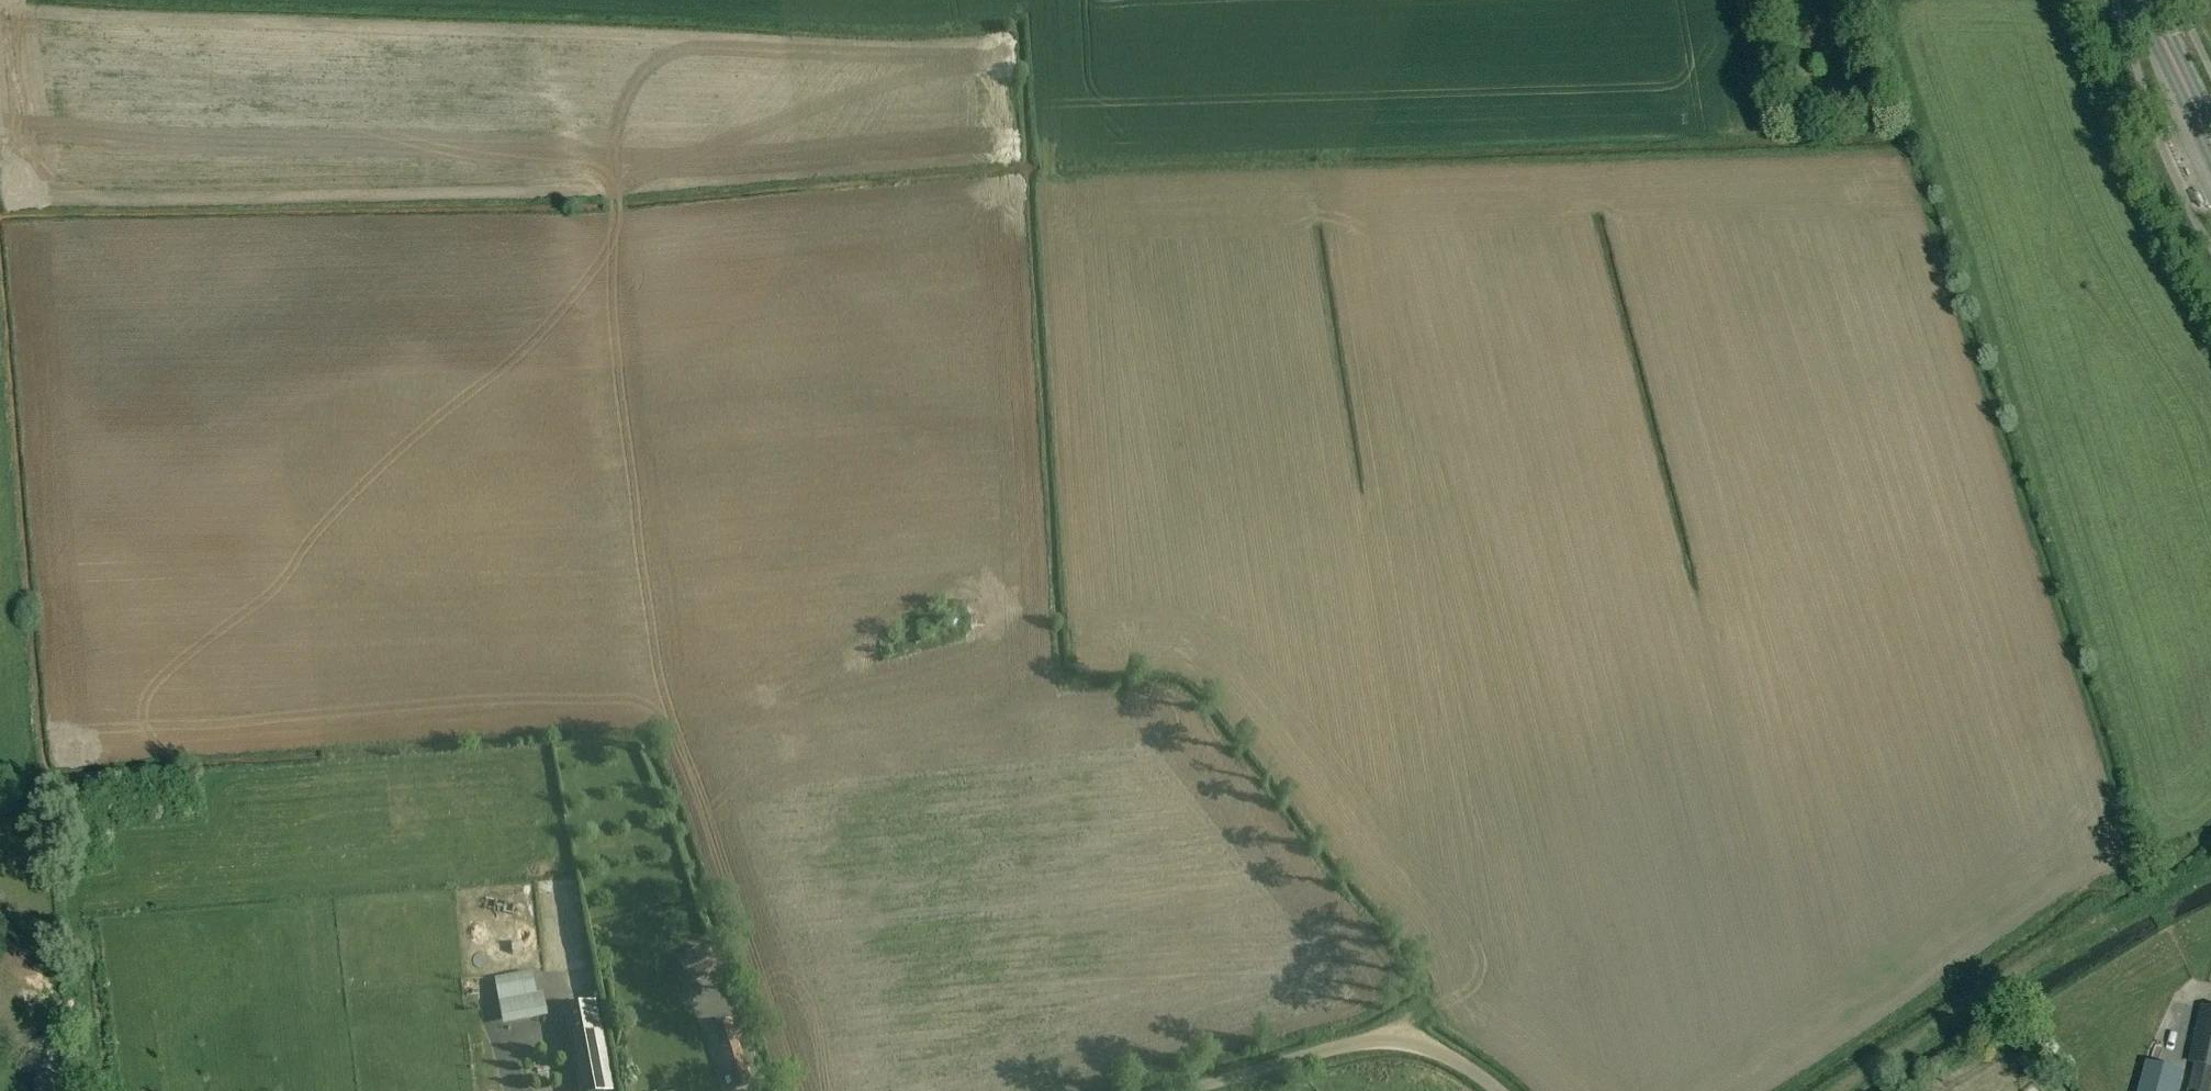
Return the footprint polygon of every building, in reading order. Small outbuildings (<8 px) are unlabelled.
[(689,984),(716,973),(713,965),(717,964),(711,949),(707,950),(705,946),(678,957),(689,984)] [(544,997),(500,1005),(503,1019),(546,1011),(544,997)] [(603,1019),(600,1002),(582,1006),(585,1022),(576,1024),(589,1090),(616,1090),(617,1090),(603,1019)] [(2188,1090),(2210,1090),(2210,1088),(2210,1009),(2203,1007),(2191,1063),(2194,1064),(2188,1090)] [(751,1084),(731,1021),(714,1027),(734,1090),(751,1084)] [(2140,1082),(2138,1090),(2173,1090),(2140,1082)]
